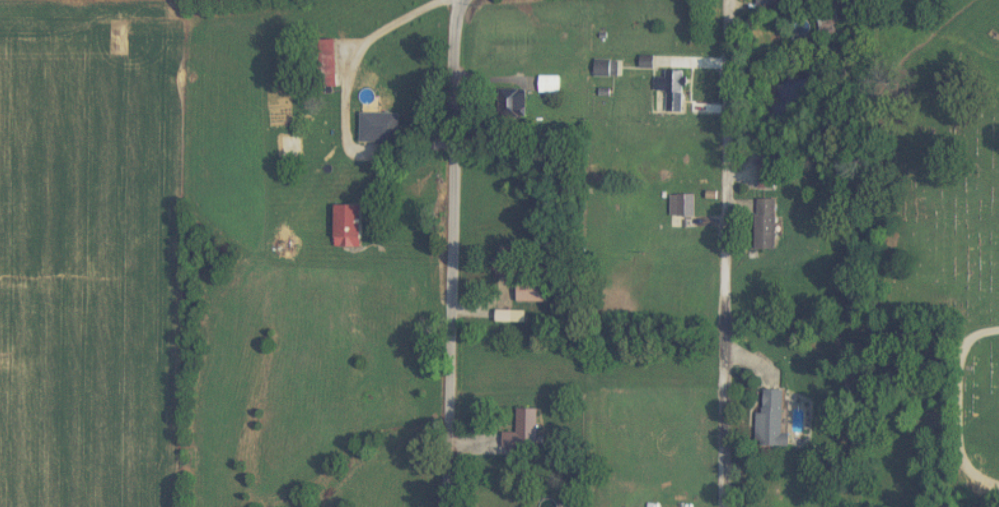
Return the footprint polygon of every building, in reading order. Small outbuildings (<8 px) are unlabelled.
[(758,12),(780,12),(780,0),(758,0),(758,12)] [(846,34),(846,15),(820,15),(820,34),(846,34)] [(338,87),(338,40),(315,40),(315,87),(338,87)] [(618,77),(618,60),(596,60),(596,77),(618,77)] [(683,70),(656,70),(657,114),(684,113),(683,70)] [(560,77),(541,77),(541,93),(560,93),(560,77)] [(527,89),(498,89),(498,110),(527,110),(527,89)] [(379,114),(379,139),(400,139),(400,114),(379,114)] [(282,137),(282,157),(302,157),(302,137),(282,137)] [(679,217),(694,217),(694,196),(679,196),(679,217)] [(758,251),(777,251),(777,199),(758,199),(758,251)] [(363,247),(363,205),(336,205),(336,247),(363,247)] [(550,281),(519,281),(519,302),(550,302),(550,281)] [(759,414),(758,447),(785,448),(786,392),(766,392),(766,414),(759,414)] [(535,449),(536,411),(506,411),(505,449),(535,449)]
